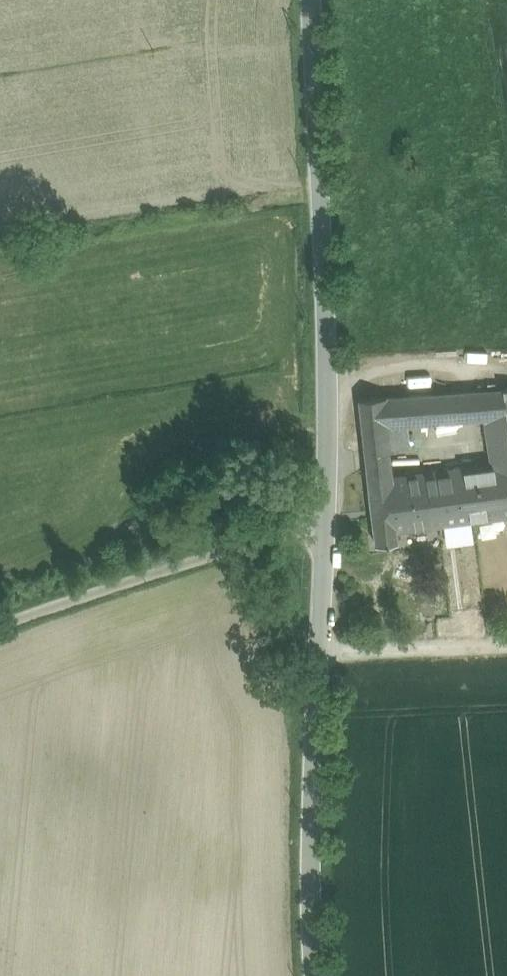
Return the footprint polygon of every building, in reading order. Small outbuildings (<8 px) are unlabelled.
[(474,391),(476,420),(489,419),(493,469),(497,517),(506,516),(506,388),(474,391)] [(366,450),(386,448),(408,446),(407,423),(462,421),(460,391),(362,398),(366,450)] [(474,391),(460,391),(462,421),(476,420),(474,391)] [(368,468),(388,466),(386,448),(366,450),(368,468)] [(388,466),(368,468),(375,544),(397,541),(396,529),(390,479),(388,466)] [(493,469),(390,479),(396,529),(497,517),(493,469)]
